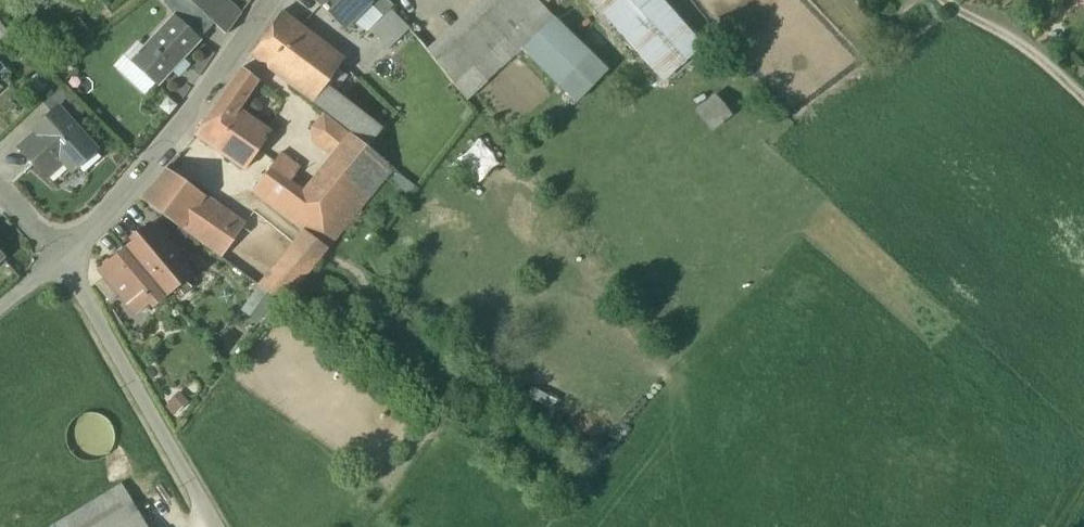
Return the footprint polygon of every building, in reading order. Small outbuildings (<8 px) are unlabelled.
[(177,14),(190,0),(163,0),(177,14)] [(224,34),(242,12),(228,0),(190,0),(224,34)] [(343,28),(369,2),(370,1),(369,0),(314,0),(343,28)] [(381,15),(368,28),(389,49),(409,28),(389,9),(392,5),(387,0),(369,0),(370,1),(369,2),(381,15)] [(521,48),(576,102),(605,71),(547,9),(543,5),(537,0),(479,0),(426,49),(466,99),(521,48)] [(662,0),(591,0),(660,79),(699,43),(662,0)] [(251,54),(277,74),(292,52),(299,57),(311,40),(314,35),(280,12),(251,54)] [(130,62),(156,86),(170,70),(182,58),(200,39),(174,15),(130,62)] [(277,74),(313,102),(325,83),(340,63),(311,40),(299,57),(292,52),(277,74)] [(145,97),(156,86),(130,62),(123,55),(113,67),(145,97)] [(182,58),(170,70),(179,78),(190,66),(182,58)] [(195,134),(245,169),(271,132),(237,109),(257,80),(242,67),(195,134)] [(325,112),(369,146),(383,128),(325,83),(313,102),(325,112)] [(48,97),(58,108),(71,97),(60,86),(48,97)] [(714,97),(697,111),(711,128),(728,114),(714,97)] [(41,122),(46,128),(21,149),(44,176),(69,155),(72,159),(89,145),(58,108),(41,122)] [(312,128),(339,149),(349,136),(322,115),(312,128)] [(339,149),(312,128),(312,143),(332,157),(339,149)] [(271,206),(304,231),(329,250),(392,166),(350,135),(349,136),(339,149),(332,157),(302,193),(288,183),(271,206)] [(479,138),(459,155),(480,178),(500,161),(479,138)] [(72,159),(84,173),(101,159),(89,145),(72,159)] [(251,192),(271,206),(288,183),(299,168),(280,154),(251,192)] [(140,199),(181,230),(205,196),(166,168),(140,199)] [(221,208),(205,196),(181,230),(196,241),(221,208)] [(196,241),(220,258),(245,225),(221,208),(196,241)] [(152,227),(125,249),(163,295),(190,273),(152,227)] [(281,303),(329,250),(304,231),(261,288),(281,303)] [(151,305),(163,295),(125,249),(100,271),(104,276),(120,294),(132,309),(145,297),(151,305)] [(94,284),(110,303),(120,294),(104,276),(94,284)] [(255,290),(240,309),(257,322),(272,303),(255,290)] [(114,435),(107,420),(96,413),(83,413),(69,422),(64,439),(71,454),(82,461),(96,461),(110,451),(114,435)] [(64,519),(68,526),(98,526),(131,507),(119,486),(64,519)] [(131,507),(98,526),(144,526),(132,506),(131,507)]
